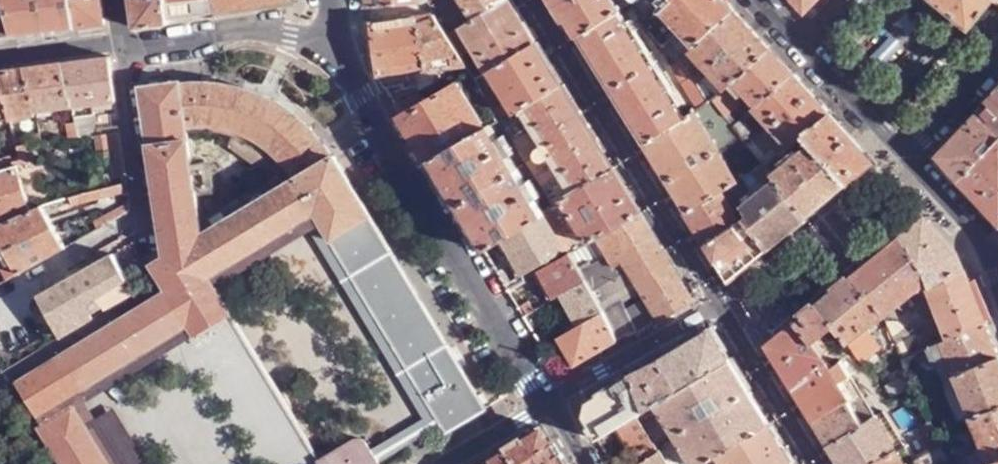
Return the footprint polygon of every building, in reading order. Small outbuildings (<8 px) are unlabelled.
[(71,0),(0,0),(2,6),(11,40),(75,30),(71,0)] [(101,0),(71,0),(75,30),(104,24),(101,0)] [(134,26),(171,23),(169,15),(166,0),(131,0),(134,26)] [(169,15),(217,9),(215,0),(166,0),(169,15)] [(217,9),(293,2),(293,0),(215,0),(217,9)] [(502,0),(431,0),(427,2),(429,4),(434,14),(449,34),(461,27),(502,0)] [(536,41),(512,0),(502,0),(461,27),(483,64),(487,73),(491,70),(536,41)] [(642,143),(682,120),(676,110),(678,108),(626,24),(624,26),(617,16),(629,8),(632,6),(627,0),(555,0),(642,143)] [(662,0),(627,0),(632,6),(629,8),(646,25),(659,3),(660,2),(662,0)] [(734,10),(725,0),(662,0),(660,2),(681,27),(697,45),(734,10)] [(804,11),(814,0),(794,0),(804,11)] [(968,27),(991,0),(935,0),(968,27)] [(0,7),(0,42),(11,40),(2,6),(0,7)] [(734,82),(769,49),(734,10),(697,45),(694,48),(728,87),(734,82)] [(464,61),(449,34),(434,14),(417,16),(422,69),(464,61)] [(417,16),(371,23),(376,75),(382,85),(402,82),(402,87),(412,86),(411,71),(422,69),(417,16)] [(694,48),(697,45),(681,27),(668,39),(684,57),(694,48)] [(683,58),(684,57),(668,39),(660,29),(652,34),(675,64),(683,58)] [(519,111),(563,84),(536,41),(491,70),(514,113),(519,111)] [(756,107),(792,75),(769,49),(734,82),(756,107)] [(109,56),(62,61),(72,113),(73,120),(76,135),(96,132),(120,129),(117,112),(82,116),(81,104),(116,100),(109,56)] [(674,66),(701,109),(711,101),(683,58),(675,64),(674,66)] [(62,61),(20,66),(28,104),(29,107),(65,105),(66,113),(72,113),(62,61)] [(0,68),(0,96),(2,107),(4,112),(30,109),(29,107),(28,104),(20,66),(0,68)] [(498,119),(509,115),(487,73),(475,80),(496,120),(498,119)] [(802,136),(828,113),(792,75),(756,107),(753,108),(788,148),(802,136)] [(419,92),(394,105),(427,159),(483,125),(484,125),(458,80),(425,101),(419,92)] [(199,81),(169,82),(149,84),(140,85),(163,257),(199,235),(186,128),(205,128),(238,136),(255,145),(270,156),(292,180),(328,159),(316,143),(302,124),(286,110),(276,102),(258,94),(240,87),(220,83),(199,81)] [(569,194),(614,167),(563,84),(519,111),(541,147),(535,153),(534,157),(534,160),(537,163),(540,163),(549,158),(569,194)] [(742,103),(728,87),(720,94),(714,99),(729,114),(742,103)] [(976,112),(997,135),(997,89),(976,112)] [(976,112),(934,155),(957,180),(997,136),(997,135),(976,112)] [(694,113),(682,120),(642,143),(685,212),(715,197),(723,193),(736,186),(756,174),(766,168),(765,167),(763,163),(744,139),(740,133),(716,148),(694,113)] [(872,162),(828,113),(802,136),(844,185),(872,162)] [(753,132),(743,118),(736,124),(734,126),(740,133),(744,139),(750,135),(753,132)] [(76,135),(73,120),(64,121),(66,136),(76,135)] [(483,125),(427,159),(456,208),(518,173),(488,123),(484,125),(483,125)] [(126,173),(120,129),(96,132),(98,155),(109,152),(112,175),(126,173)] [(38,140),(36,130),(12,134),(15,142),(28,140),(38,140)] [(750,135),(744,139),(763,163),(769,159),(750,135)] [(844,185),(802,136),(788,148),(783,151),(787,156),(784,159),(785,161),(770,173),(804,217),(844,185)] [(957,180),(997,226),(997,136),(957,180)] [(29,160),(28,140),(15,142),(16,157),(8,160),(10,166),(16,164),(29,160)] [(765,167),(779,155),(776,152),(769,159),(763,163),(765,167)] [(0,158),(0,169),(10,166),(8,160),(7,156),(0,158)] [(150,264),(174,293),(111,329),(21,380),(46,425),(43,427),(63,463),(108,463),(85,425),(77,411),(71,400),(188,330),(194,340),(197,338),(199,342),(227,325),(225,322),(231,318),(213,288),(206,275),(314,211),(321,223),(434,411),(442,425),(446,433),(485,411),(332,156),(328,159),(292,180),(199,235),(163,257),(150,264)] [(41,205),(16,164),(10,166),(0,169),(0,219),(41,205)] [(595,239),(641,212),(614,167),(569,194),(562,198),(563,201),(551,207),(542,213),(543,215),(564,249),(566,253),(568,252),(570,254),(595,239)] [(764,249),(804,217),(770,173),(766,168),(756,174),(762,183),(736,211),(743,221),(764,249)] [(543,215),(542,213),(518,173),(456,208),(483,251),(500,241),(543,215)] [(123,191),(122,182),(70,196),(70,206),(123,191)] [(685,212),(705,244),(735,227),(715,197),(685,212)] [(98,229),(132,211),(130,203),(95,222),(98,229)] [(64,247),(42,207),(41,205),(0,219),(0,242),(16,273),(64,247)] [(310,229),(321,223),(314,211),(206,275),(213,288),(310,229)] [(695,300),(641,212),(595,239),(606,255),(590,265),(588,262),(578,269),(586,283),(595,300),(602,311),(618,339),(649,328),(695,300)] [(543,215),(500,241),(522,275),(564,249),(543,215)] [(923,217),(898,237),(922,282),(928,294),(949,337),(984,321),(956,254),(923,217)] [(727,280),(764,249),(743,221),(735,227),(705,244),(727,280)] [(424,418),(434,411),(321,223),(310,229),(424,418)] [(922,282),(898,237),(851,274),(881,312),(882,313),(922,282)] [(16,273),(0,242),(0,268),(6,279),(16,273)] [(66,335),(111,308),(102,295),(131,277),(116,251),(41,294),(66,335)] [(578,269),(570,254),(568,252),(566,253),(537,272),(553,301),(561,297),(586,283),(578,269)] [(881,312),(851,274),(815,304),(832,326),(843,340),(858,357),(859,359),(878,344),(862,325),(866,321),(868,324),(882,313),(881,312)] [(578,325),(602,311),(595,300),(586,283),(561,297),(578,325)] [(949,337),(928,294),(918,302),(925,317),(925,321),(922,327),(919,331),(915,334),(909,335),(904,334),(902,332),(896,320),(883,317),(900,359),(931,346),(949,337)] [(832,326),(815,304),(795,320),(812,342),(832,326)] [(615,341),(618,339),(602,311),(578,325),(556,337),(558,339),(573,366),(615,341)] [(812,342),(795,320),(766,344),(793,389),(825,360),(812,342)] [(984,321),(949,337),(931,346),(944,378),(954,374),(997,354),(984,321)] [(712,328),(660,358),(679,388),(729,357),(712,328)] [(77,411),(87,405),(194,340),(188,330),(71,400),(77,411)] [(954,374),(972,417),(997,405),(997,354),(954,374)] [(650,407),(643,411),(660,436),(665,443),(663,446),(673,463),(700,463),(768,422),(729,357),(679,388),(650,407)] [(825,360),(793,389),(798,398),(813,422),(844,398),(847,396),(838,380),(848,372),(839,357),(828,364),(825,360)] [(653,362),(630,375),(650,407),(679,388),(660,358),(653,362)] [(847,396),(844,398),(860,421),(873,411),(870,406),(848,372),(838,380),(847,396)] [(582,416),(596,440),(607,433),(617,427),(643,411),(650,407),(630,375),(587,399),(582,416)] [(844,398),(813,422),(827,446),(860,421),(844,398)] [(85,425),(95,419),(87,405),(77,411),(85,425)] [(972,417),(984,445),(977,449),(978,451),(952,463),(983,463),(991,461),(997,458),(997,405),(972,417)] [(115,408),(95,419),(85,425),(108,463),(147,463),(115,408)] [(442,425),(434,411),(424,418),(370,450),(378,463),(442,425)] [(609,460),(611,463),(615,463),(629,455),(634,452),(660,436),(643,411),(617,427),(629,447),(609,460)] [(827,446),(839,463),(867,463),(894,444),(873,411),(860,421),(827,446)] [(792,461),(768,422),(700,463),(788,463),(792,461)] [(491,458),(495,463),(566,463),(543,426),(491,458)] [(955,445),(946,428),(936,433),(943,446),(945,450),(955,445)] [(607,433),(596,440),(600,447),(612,440),(607,433)] [(943,446),(936,433),(923,439),(930,452),(943,446)] [(634,452),(640,461),(636,463),(673,463),(663,446),(665,443),(660,436),(634,452)] [(370,450),(365,441),(361,438),(358,438),(353,438),(317,460),(320,463),(378,463),(370,450)] [(906,463),(916,463),(914,460),(901,439),(894,444),(906,463)] [(894,444),(867,463),(906,463),(894,444)] [(945,450),(943,446),(930,452),(914,460),(916,463),(949,463),(951,463),(945,450)] [(615,463),(629,463),(633,462),(629,455),(615,463)]
